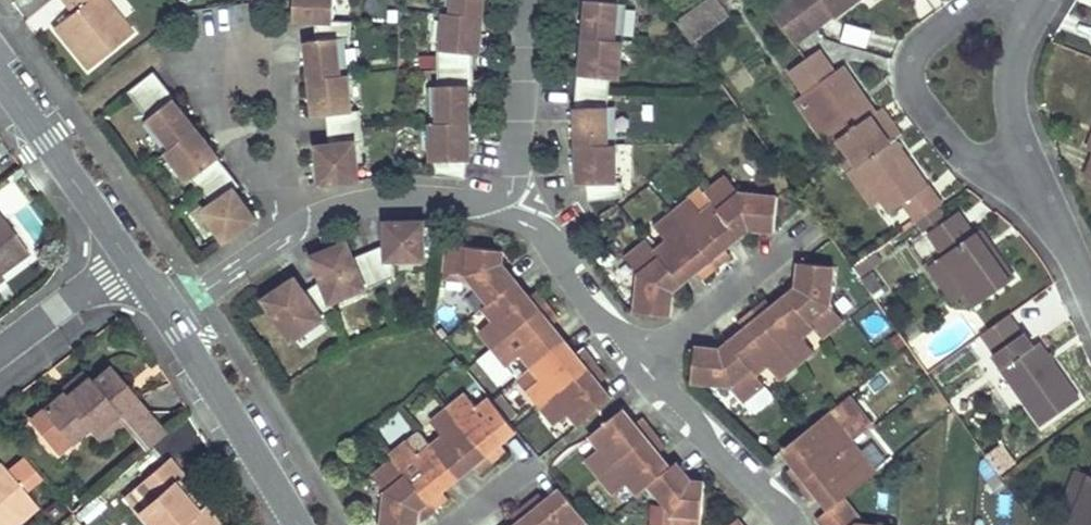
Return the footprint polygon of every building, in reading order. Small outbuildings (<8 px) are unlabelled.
[(78,6),(71,11),(53,25),(87,68),(132,32),(107,0),(74,0),(78,6)] [(74,0),(62,0),(71,11),(78,6),(74,0)] [(335,0),(296,0),(295,19),(316,21),(318,39),(308,40),(312,73),(311,73),(316,115),(328,113),(332,143),(318,144),(323,183),(361,178),(356,140),(363,139),(359,109),(352,110),(343,38),(349,38),(351,22),(333,21),(335,0)] [(442,51),(437,51),(438,86),(431,86),(435,175),(468,178),(470,158),(474,158),(469,84),(474,84),(473,52),(480,53),(483,11),(482,10),(483,0),(445,0),(442,51)] [(587,31),(586,31),(582,73),(579,72),(577,90),(575,107),(578,107),(578,181),(587,181),(590,198),(624,196),(625,180),(618,180),(618,145),(617,107),(608,107),(609,93),(611,79),(619,80),(623,42),(627,5),(619,4),(620,0),(590,0),(587,31)] [(678,21),(691,39),(728,12),(721,3),(725,0),(705,0),(678,21)] [(833,16),(855,0),(821,0),(833,16)] [(849,19),(843,37),(868,45),(873,27),(849,19)] [(896,206),(910,224),(916,219),(936,205),(942,201),(895,138),(890,142),(870,115),(875,110),(842,64),(832,71),(817,49),(790,69),(839,136),(827,144),(847,171),(856,165),(890,211),(896,206)] [(176,97),(153,70),(128,91),(150,118),(144,123),(167,150),(191,180),(193,178),(203,190),(214,202),(203,209),(225,241),(259,218),(237,186),(243,182),(221,155),(173,99),(176,97)] [(649,241),(628,258),(640,272),(635,309),(669,314),(672,289),(696,269),(710,258),(725,246),(749,226),(775,229),(778,196),(740,192),(728,178),(707,195),(715,205),(705,213),(693,198),(656,227),(668,242),(657,251),(649,241)] [(943,214),(936,205),(916,219),(922,228),(943,214)] [(1013,277),(979,230),(971,235),(955,212),(928,232),(944,253),(941,255),(966,290),(976,304),(1013,277)] [(1,214),(0,215),(0,271),(28,251),(1,214)] [(349,259),(343,243),(313,255),(323,279),(306,291),(301,294),(291,281),(265,299),(292,339),(324,317),(325,318),(335,311),(331,300),(367,286),(367,287),(396,275),(395,260),(426,259),(425,219),(388,220),(388,243),(355,256),(349,259)] [(355,256),(348,241),(343,243),(349,259),(355,256)] [(452,242),(449,270),(467,272),(473,281),(490,302),(485,306),(495,318),(481,329),(509,365),(523,353),(542,377),(528,388),(556,423),(570,412),(580,423),(611,398),(599,382),(587,368),(577,354),(553,324),(541,309),(529,295),(506,266),(501,258),(502,247),(452,242)] [(710,258),(696,269),(703,277),(716,266),(731,254),(725,246),(710,258)] [(966,290),(941,255),(929,264),(954,299),(966,290)] [(696,346),(693,380),(731,383),(742,397),(765,379),(758,370),(767,362),(778,376),(815,347),(803,333),(813,324),(821,333),(842,316),(831,302),(834,262),(802,259),(799,287),(775,305),(762,317),(747,328),(724,347),(696,346)] [(449,270),(448,278),(473,281),(467,272),(449,270)] [(861,279),(872,295),(882,288),(871,272),(861,279)] [(306,291),(296,277),(291,281),(301,294),(306,291)] [(539,288),(529,295),(541,309),(553,324),(562,317),(550,302),(539,288)] [(762,317),(775,305),(769,297),(755,309),(740,321),(747,328),(762,317)] [(1079,398),(1040,341),(1031,346),(1023,334),(995,353),(1004,366),(1003,367),(1042,424),(1079,398)] [(597,361),(586,347),(577,354),(587,368),(599,382),(608,375),(597,361)] [(90,382),(87,377),(65,395),(62,393),(31,419),(46,438),(60,427),(70,439),(87,425),(93,431),(116,412),(123,422),(147,448),(165,433),(109,366),(90,382)] [(81,371),(59,389),(62,393),(65,395),(87,377),(81,371)] [(384,524),(418,524),(418,522),(419,509),(428,502),(443,490),(475,465),(487,455),(502,443),(517,431),(490,397),(478,407),(468,394),(434,421),(445,435),(421,455),(409,440),(391,455),(395,460),(375,475),(386,490),(384,524)] [(695,484),(675,460),(670,465),(657,450),(645,435),(633,421),(621,407),(590,433),(600,444),(585,456),(614,492),(628,481),(638,493),(650,483),(665,501),(672,510),(671,524),(699,524),(704,485),(695,484)] [(858,514),(843,496),(877,469),(830,410),(783,447),(794,461),(806,477),(818,492),(830,507),(819,516),(826,524),(891,524),(857,522),(858,514)] [(116,412),(93,431),(101,440),(123,422),(116,412)] [(645,435),(657,450),(666,443),(654,428),(642,414),(633,421),(645,435)] [(60,427),(46,438),(57,450),(70,439),(60,427)] [(988,450),(998,471),(1016,462),(1006,441),(988,450)] [(487,455),(475,465),(481,473),(493,463),(508,451),(502,443),(487,455)] [(23,453),(11,463),(31,485),(43,474),(23,453)] [(123,496),(147,524),(213,524),(216,523),(201,505),(194,511),(172,484),(179,478),(182,475),(169,459),(144,480),(123,496)] [(806,477),(794,461),(785,468),(798,484),(810,499),(818,492),(806,477)] [(37,504),(6,468),(0,473),(0,524),(12,524),(37,504)] [(1075,512),(1089,477),(1076,471),(1062,506),(1075,512)] [(1075,512),(1070,524),(1090,524),(1090,474),(1089,477),(1075,512)] [(194,511),(201,505),(179,478),(172,484),(194,511)] [(586,519),(560,488),(544,501),(530,513),(517,524),(515,524),(579,524),(586,519)] [(449,498),(443,490),(428,502),(419,509),(418,522),(434,509),(449,498)] [(530,513),(544,501),(537,493),(524,504),(509,516),(517,524),(530,513)] [(87,520),(107,506),(100,494),(79,509),(87,520)] [(663,524),(671,524),(672,510),(665,501),(663,524)] [(737,516),(727,524),(744,524),(737,516)]
